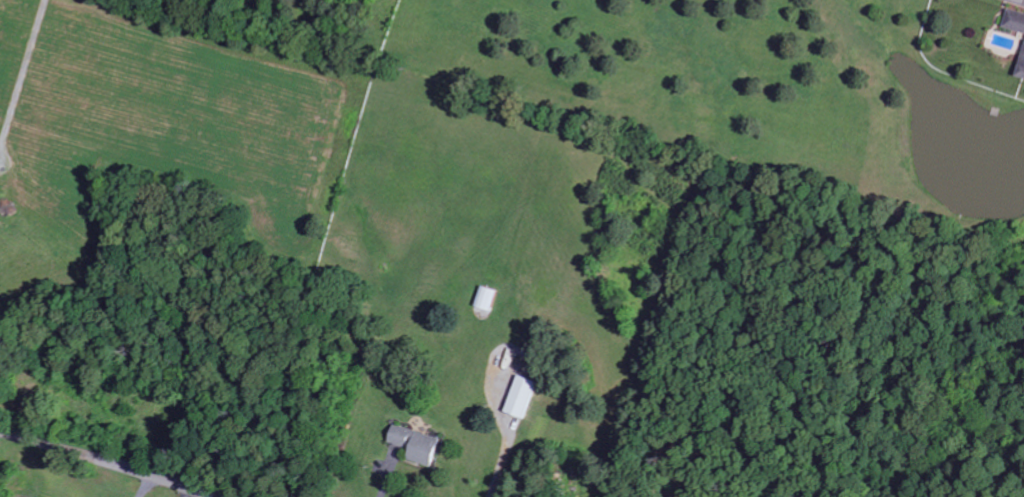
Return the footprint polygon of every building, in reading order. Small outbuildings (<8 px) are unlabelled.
[(1006,9),(1001,28),(1023,34),(1023,14),(1006,9)] [(1023,80),(1023,42),(1015,77),(1023,80)] [(492,310),(497,290),(479,286),(475,306),(492,310)] [(503,412),(525,419),(537,382),(515,375),(503,412)] [(404,459),(432,467),(440,438),(391,424),(386,441),(407,448),(404,459)]
